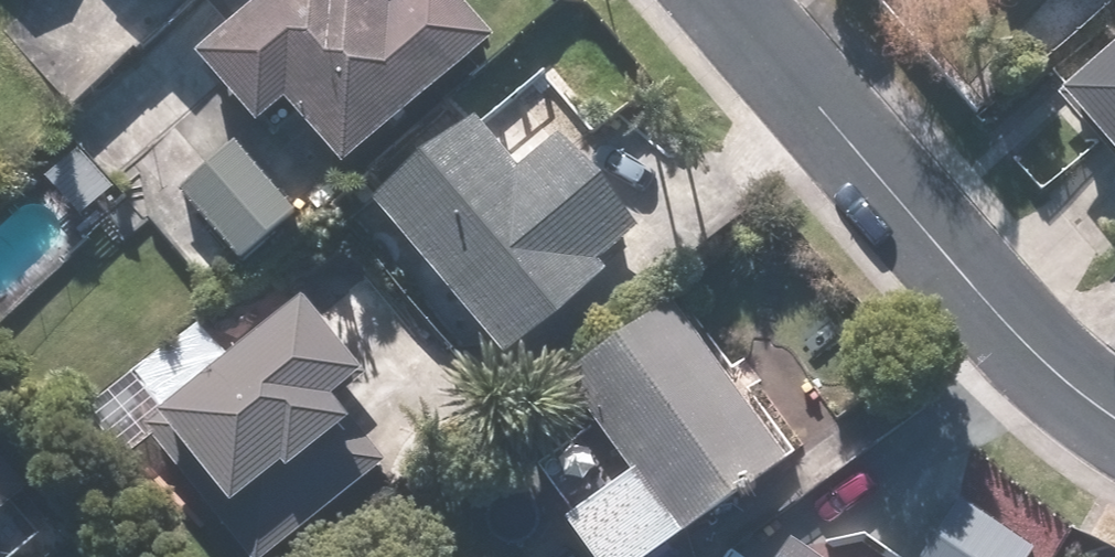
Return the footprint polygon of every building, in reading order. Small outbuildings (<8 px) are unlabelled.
[(474,0),(274,0),(212,54),(272,121),(294,102),(354,171),(507,38),(474,0)] [(1058,95),(1114,157),(1114,43),(1058,95)] [(477,114),(382,197),(522,355),(617,272),(608,262),(651,224),(567,128),(523,166),(477,114)] [(242,140),(184,192),(247,261),(304,209),(242,140)] [(511,416),(616,556),(667,556),(801,457),(678,292),(511,416)] [(148,426),(259,556),(274,556),(394,457),(345,400),(377,373),(361,353),(374,343),(336,298),(319,312),(304,295),(148,426)] [(26,483),(0,452),(0,504),(26,483)] [(930,556),(1027,556),(1038,539),(968,495),(930,556)] [(796,538),(784,556),(824,556),(796,538)]
